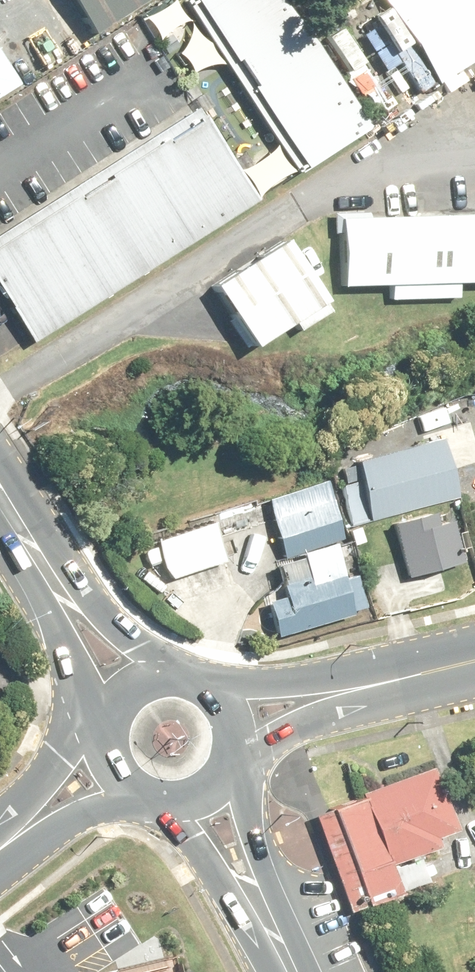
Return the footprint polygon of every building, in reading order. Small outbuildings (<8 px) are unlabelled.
[(80,28),(126,0),(63,0),(80,28)] [(280,0),(178,0),(283,170),(357,125),(280,0)] [(418,82),(474,47),(474,0),(367,0),(418,82)] [(180,108),(0,218),(0,329),(10,345),(240,205),(180,108)] [(315,214),(316,277),(474,274),(474,210),(315,214)] [(262,236),(191,283),(233,345),(304,299),(262,236)] [(435,436),(351,464),(369,521),(454,494),(435,436)] [(319,478),(259,499),(280,559),(265,564),(276,594),(259,600),(272,639),(362,607),(345,560),(331,565),(324,546),(341,540),(319,478)] [(439,507),(386,524),(405,581),(458,563),(439,507)] [(202,520),(164,536),(180,575),(218,560),(202,520)] [(337,810),(371,907),(407,894),(396,863),(444,846),(441,838),(464,830),(441,766),(366,793),(368,799),(337,810)] [(371,907),(337,810),(320,816),(355,912),(371,907)]
